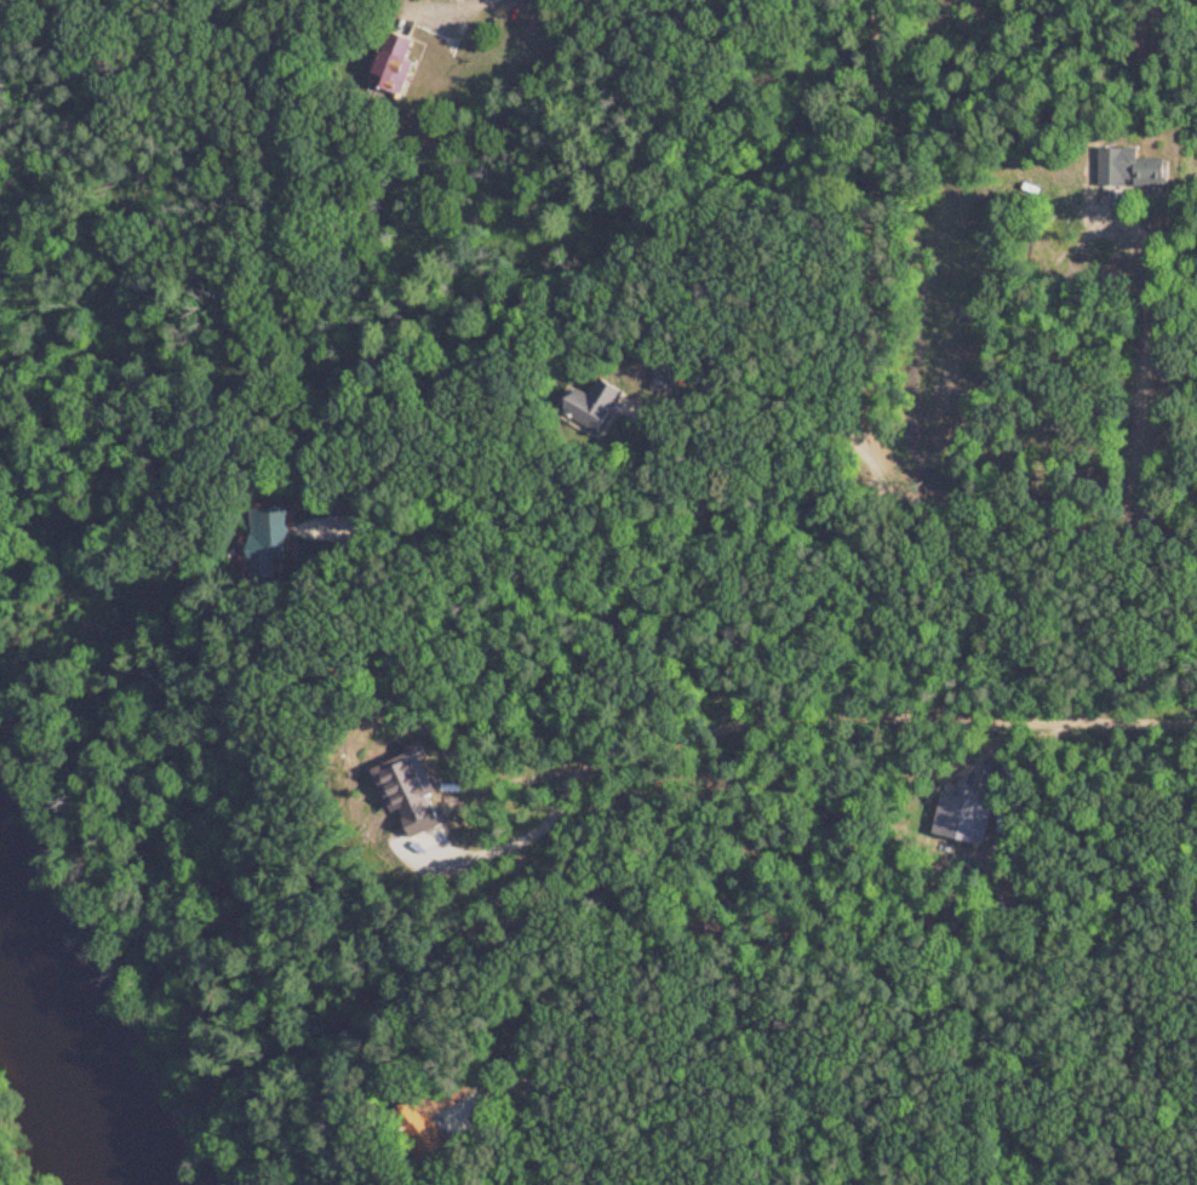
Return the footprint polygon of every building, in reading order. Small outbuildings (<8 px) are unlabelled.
[(1135,150),(1097,150),(1097,188),(1161,189),(1161,160),(1135,160),(1135,150)] [(675,393),(675,364),(649,364),(649,393),(675,393)] [(689,384),(702,384),(701,373),(689,373),(689,384)] [(573,392),(559,411),(593,437),(623,398),(599,380),(584,400),(573,392)]
